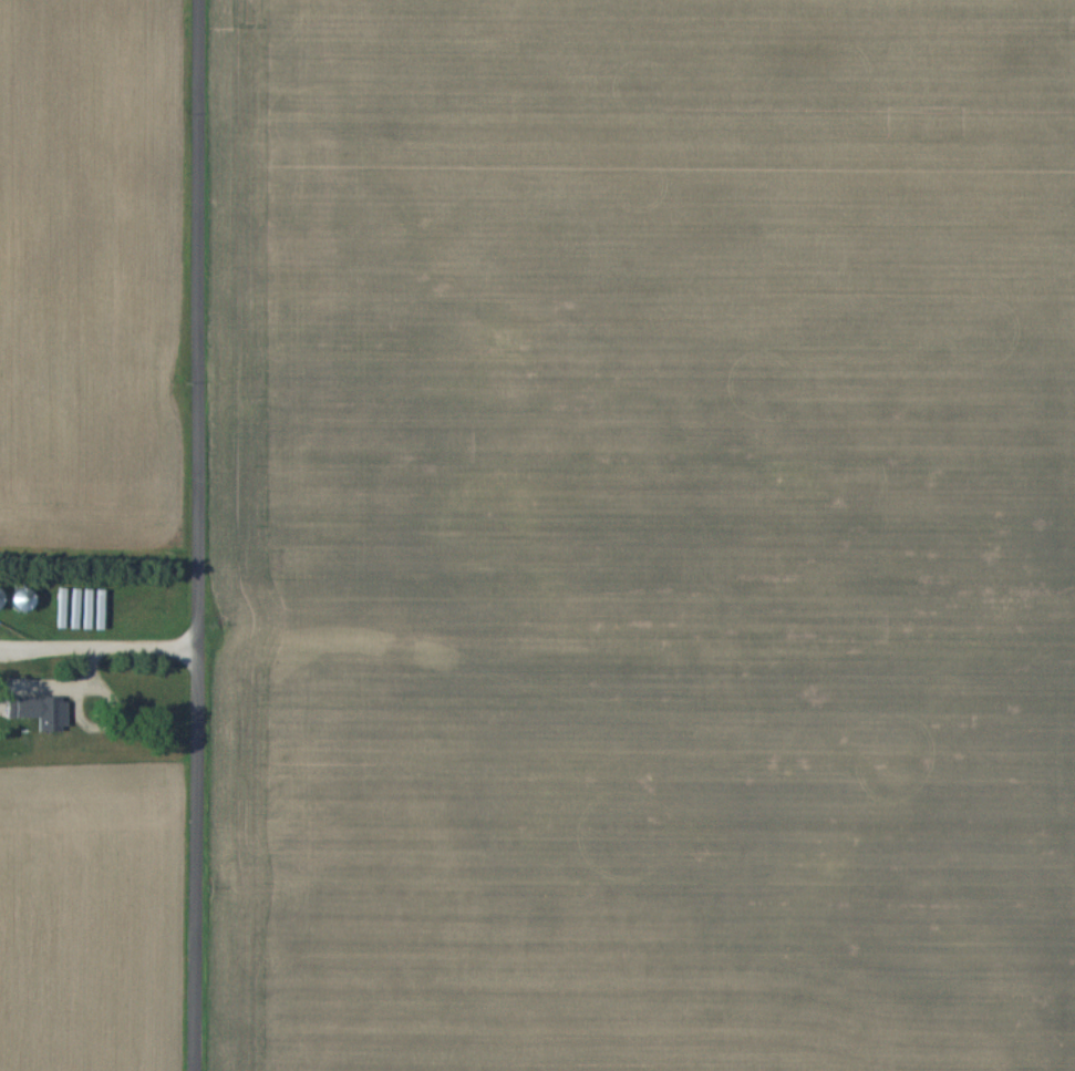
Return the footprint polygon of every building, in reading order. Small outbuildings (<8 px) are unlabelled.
[(41,730),(69,729),(68,696),(24,697),(25,717),(40,716),(41,730)]
